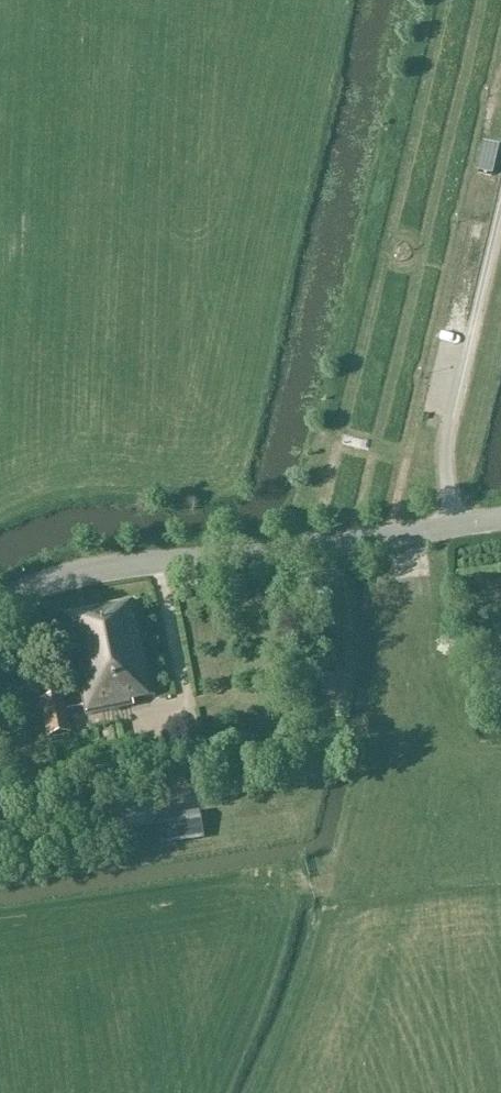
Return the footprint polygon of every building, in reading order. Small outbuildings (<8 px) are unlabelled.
[(478,174),(492,178),(498,152),(485,149),(478,174)] [(134,704),(155,699),(135,604),(66,617),(86,718),(135,708),(134,704)] [(489,706),(500,704),(500,693),(487,695),(489,706)] [(48,741),(72,735),(64,698),(40,702),(48,741)]
